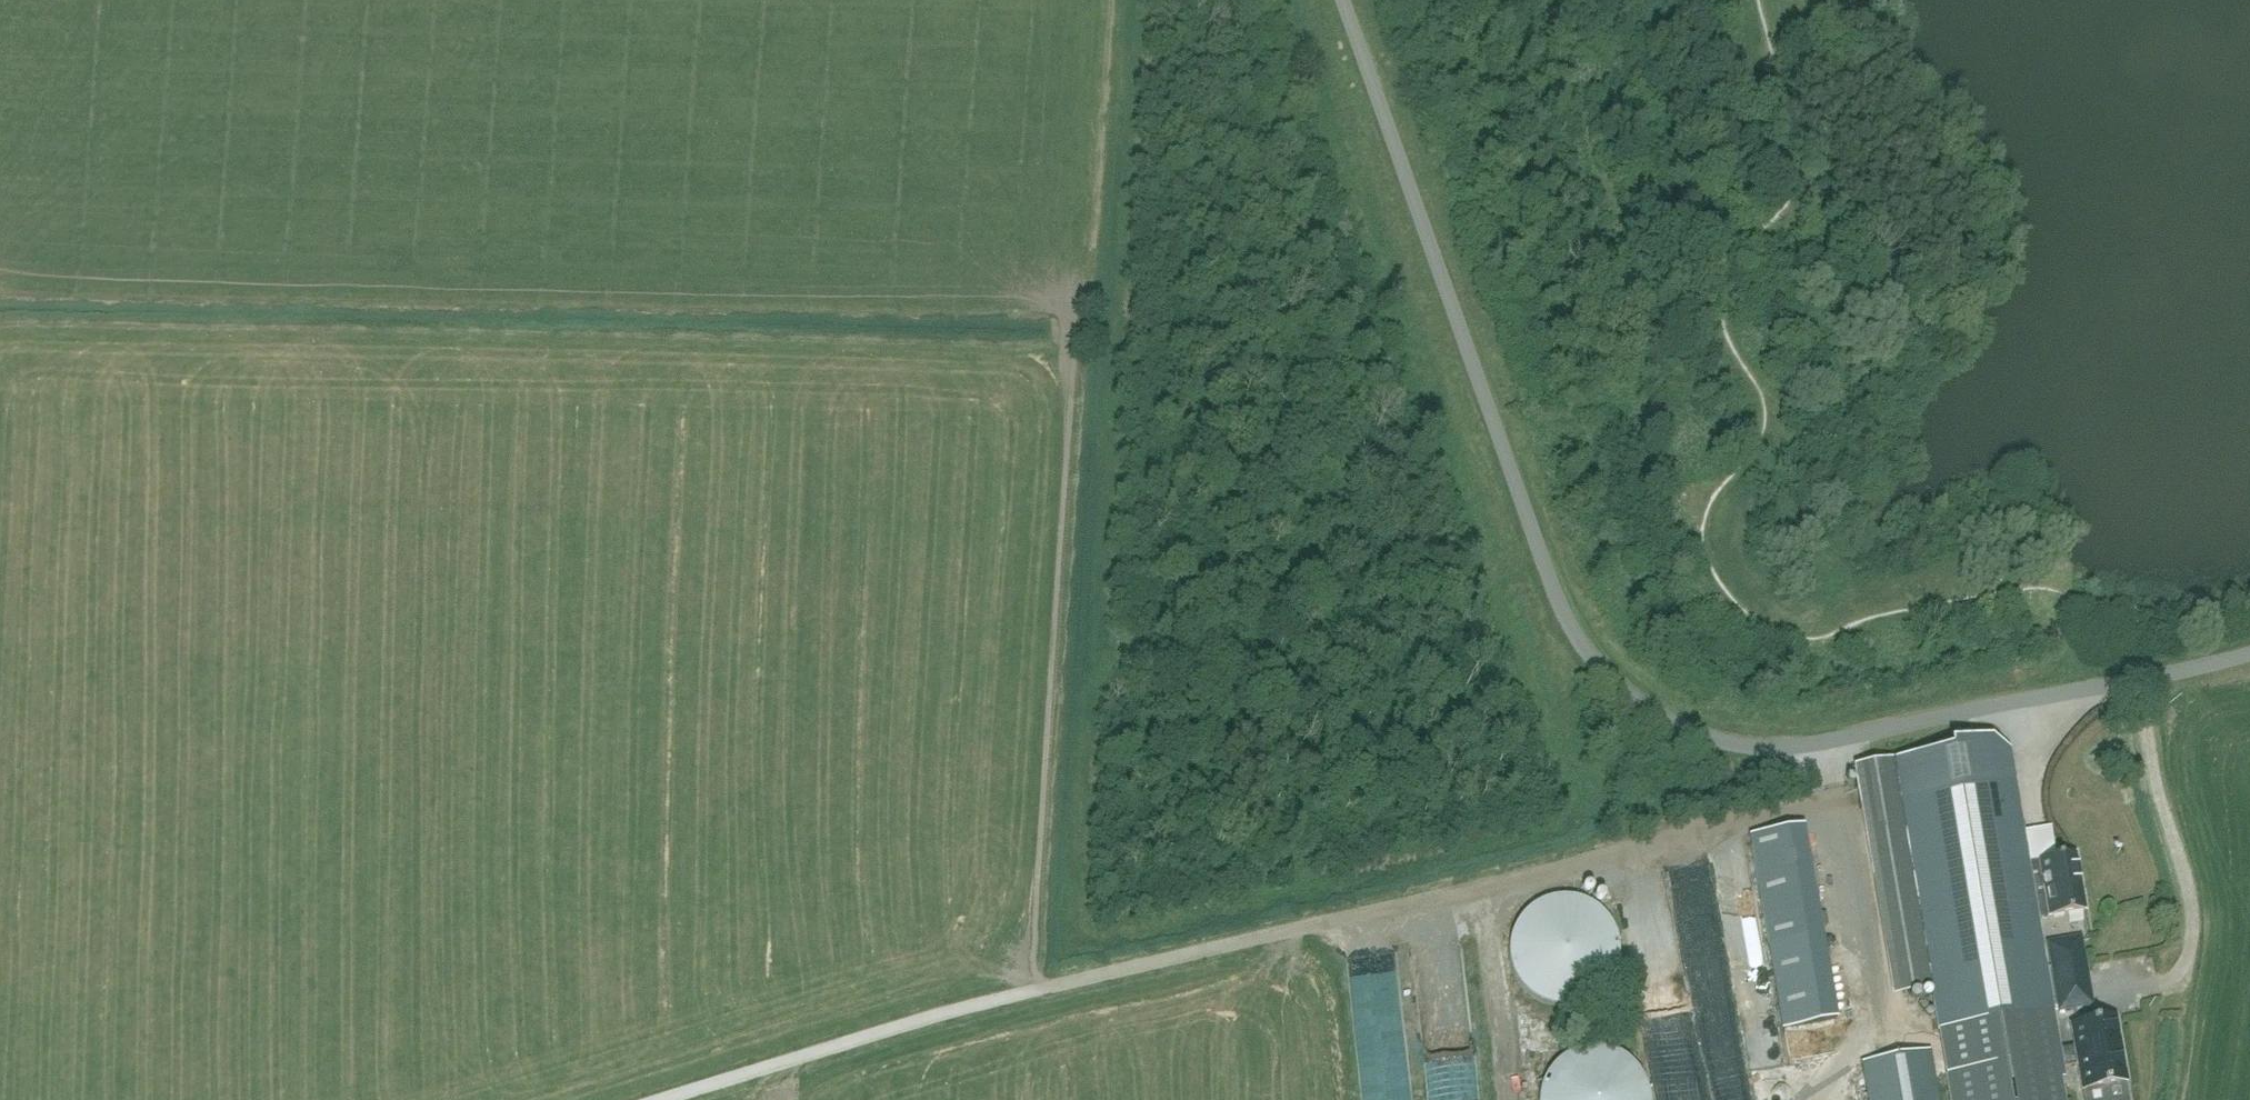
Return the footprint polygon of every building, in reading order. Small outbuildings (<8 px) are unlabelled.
[(2074,855),(2038,861),(2039,863),(2025,865),(2005,749),(1990,738),(1948,745),(1949,751),(1853,768),(1860,805),(1870,803),(1903,995),(1932,990),(1950,1099),(2063,1099),(2058,1068),(2076,1065),(2073,1047),(2055,1050),(2034,919),(2048,917),(2084,911),(2074,855)] [(1836,1019),(1803,827),(1749,836),(1783,1028),(1836,1019)] [(1530,928),(1512,935),(1512,957),(1528,1000),(1543,999),(1581,985),(1572,986),(1617,969),(1617,947),(1598,898),(1545,899),(1530,904),(1530,928)] [(2056,1005),(2092,1001),(2083,934),(2048,939),(2056,1005)] [(2114,1018),(2070,1026),(2073,1047),(2076,1065),(2081,1091),(2125,1084),(2114,1018)] [(1622,1036),(1536,1073),(1547,1099),(1650,1099),(1622,1036)] [(1929,1051),(1862,1062),(1868,1099),(1937,1099),(1929,1051)]
